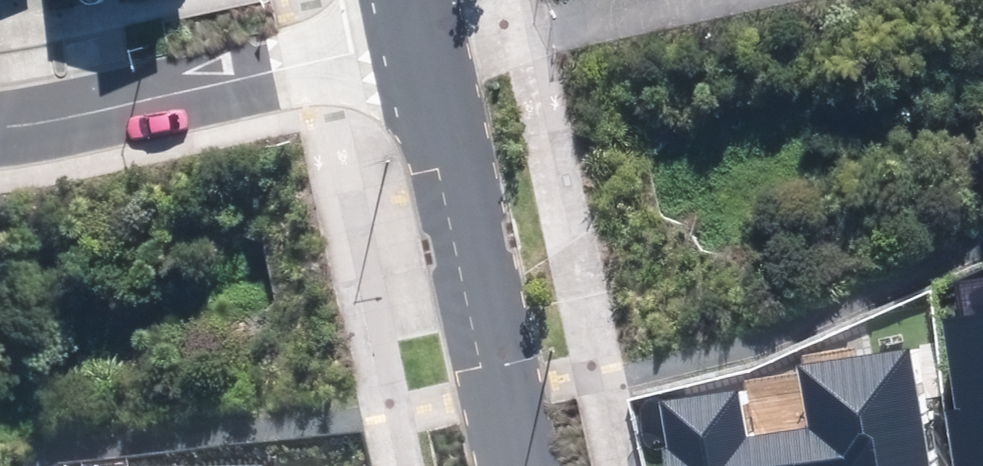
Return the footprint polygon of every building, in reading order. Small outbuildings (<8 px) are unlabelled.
[(945,322),(957,409),(944,411),(952,465),(982,465),(982,317),(945,322)] [(909,348),(800,366),(810,427),(747,437),(739,389),(661,402),(668,448),(661,449),(664,465),(928,465),(909,348)]
